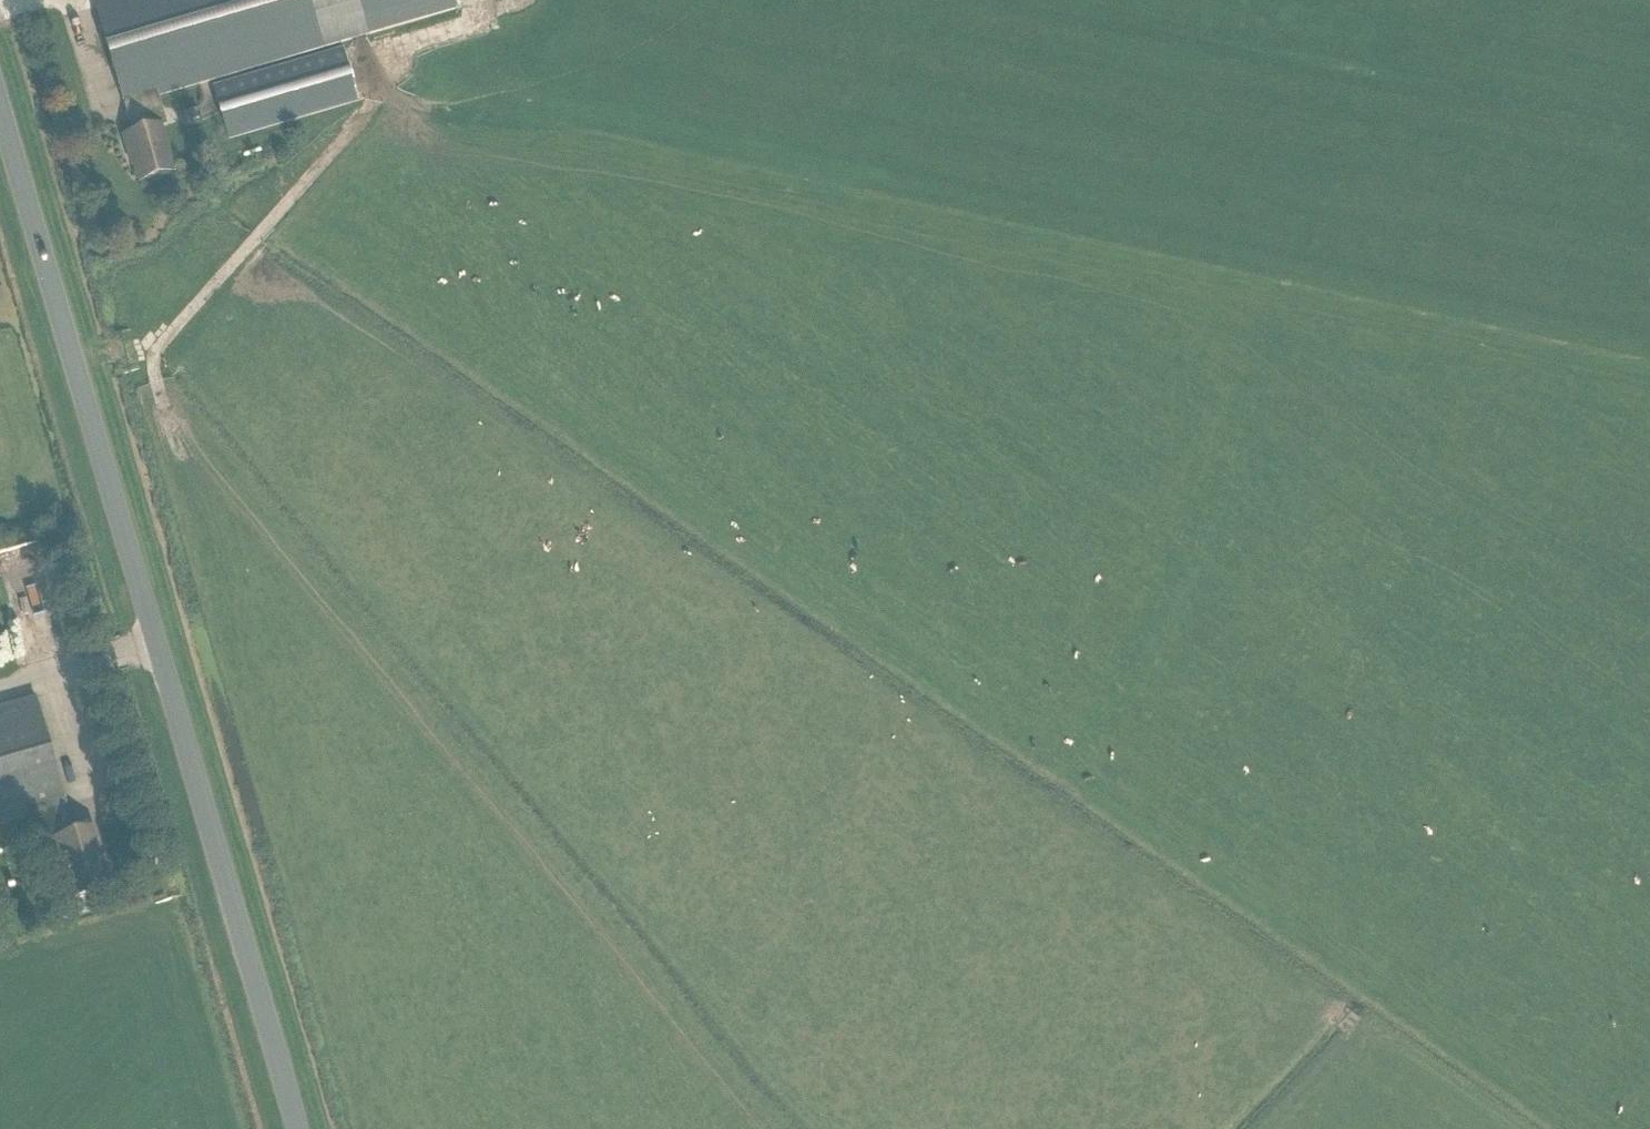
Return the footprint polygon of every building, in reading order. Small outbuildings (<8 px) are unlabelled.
[(132,153),(140,182),(174,172),(161,127),(167,125),(158,97),(457,9),(455,0),(94,0),(134,134),(124,137),(129,154),(132,153)] [(228,140),(348,104),(359,101),(343,49),(300,61),(213,88),(228,140)] [(67,804),(35,697),(0,707),(0,823),(27,816),(36,846),(56,840),(74,899),(112,888),(95,828),(71,835),(63,805),(67,804)]
